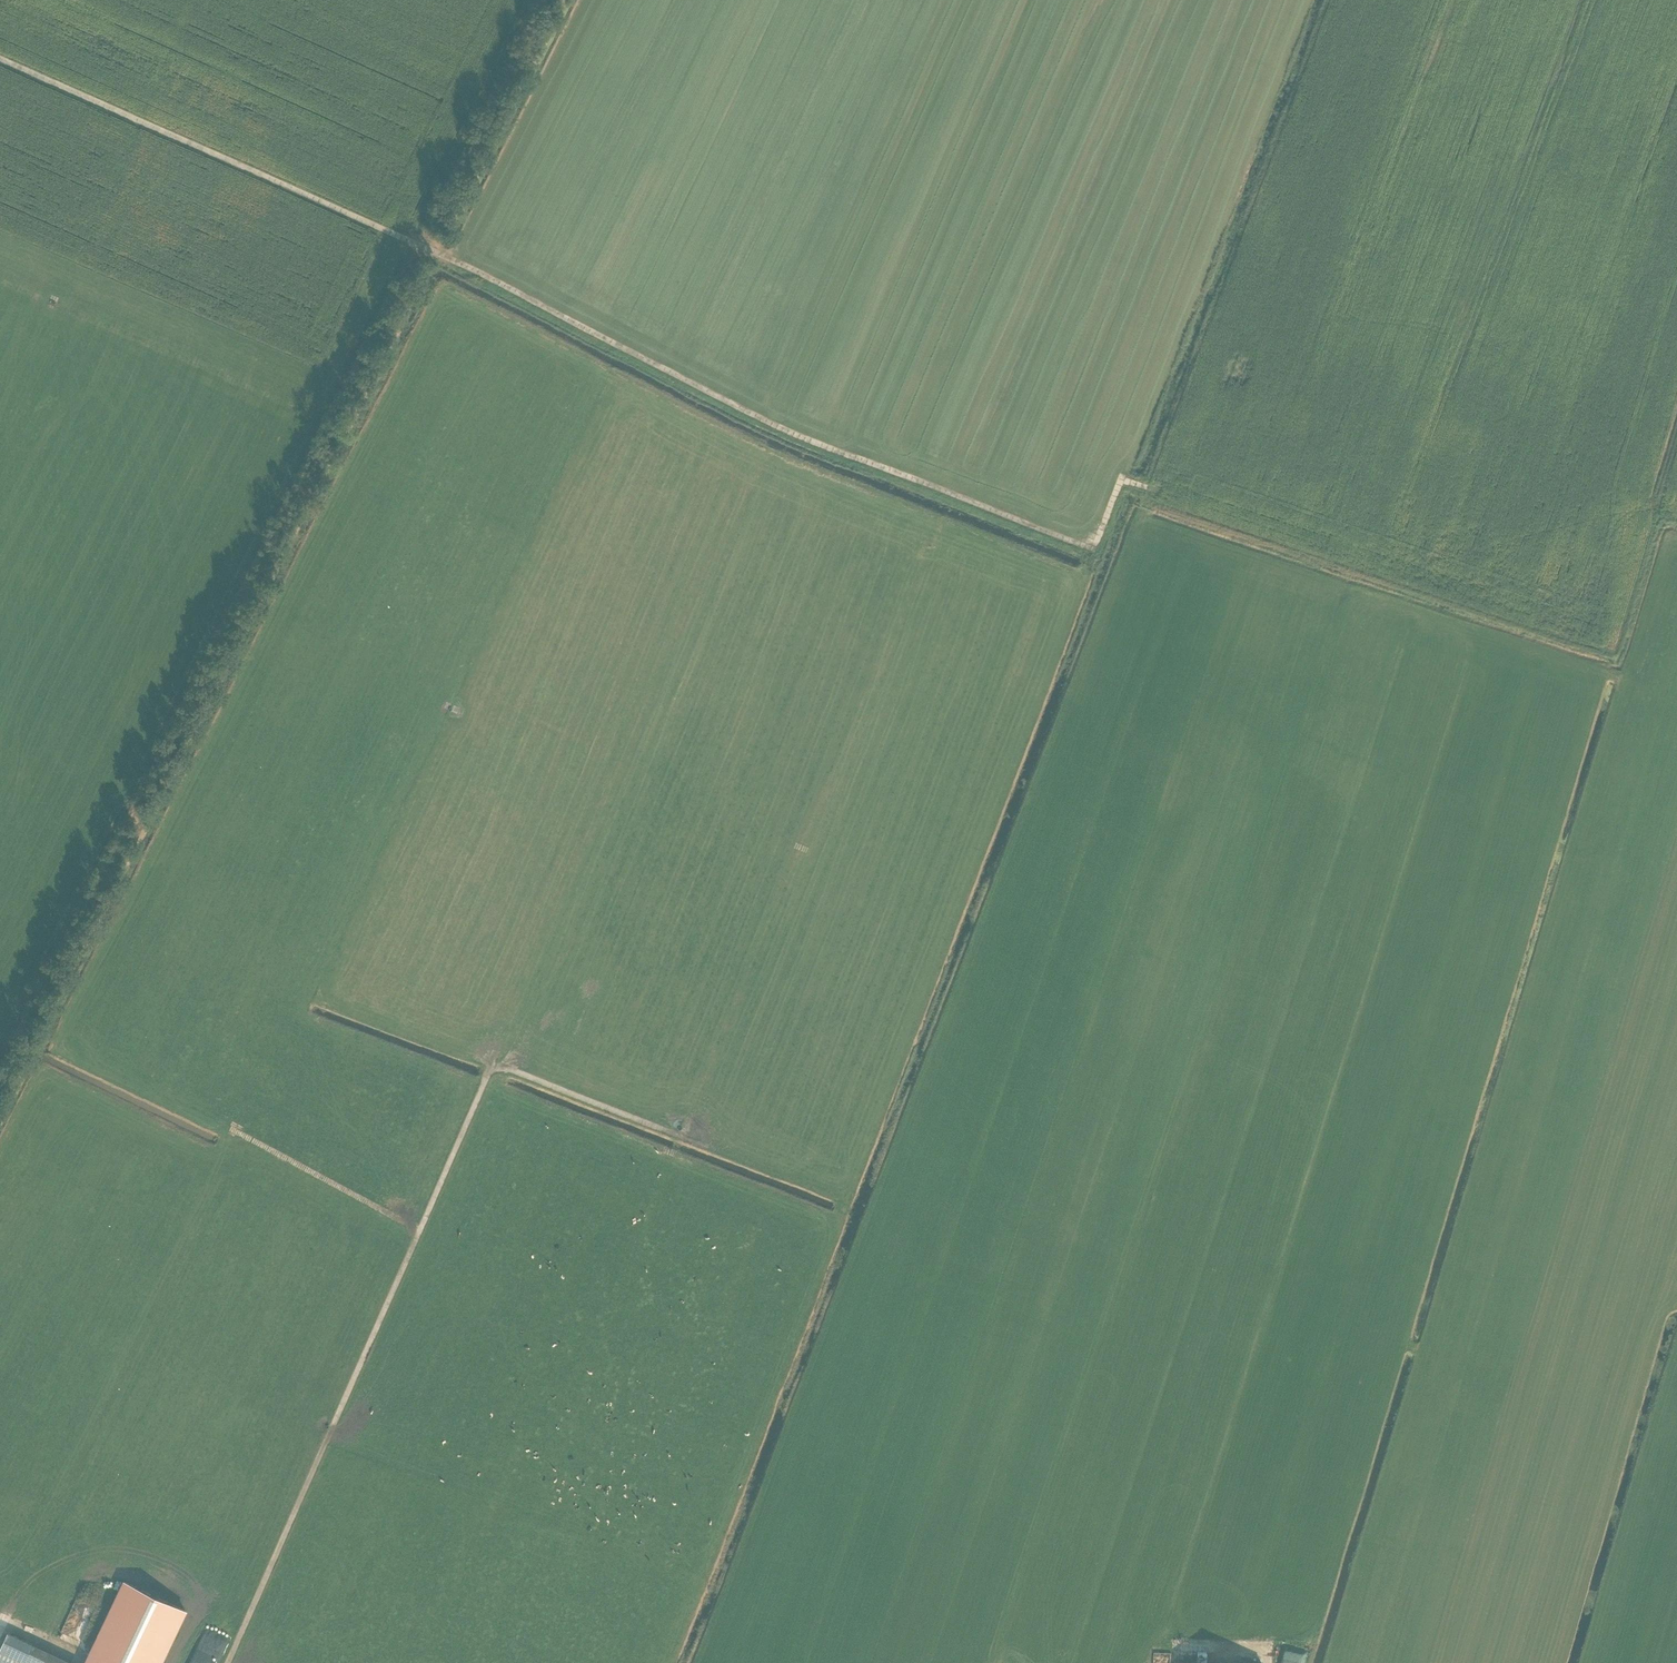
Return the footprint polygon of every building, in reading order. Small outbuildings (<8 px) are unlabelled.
[(185,1610),(125,1581),(86,1662),(160,1662),(185,1610)] [(6,1636),(0,1648),(0,1662),(63,1662),(6,1636)]
